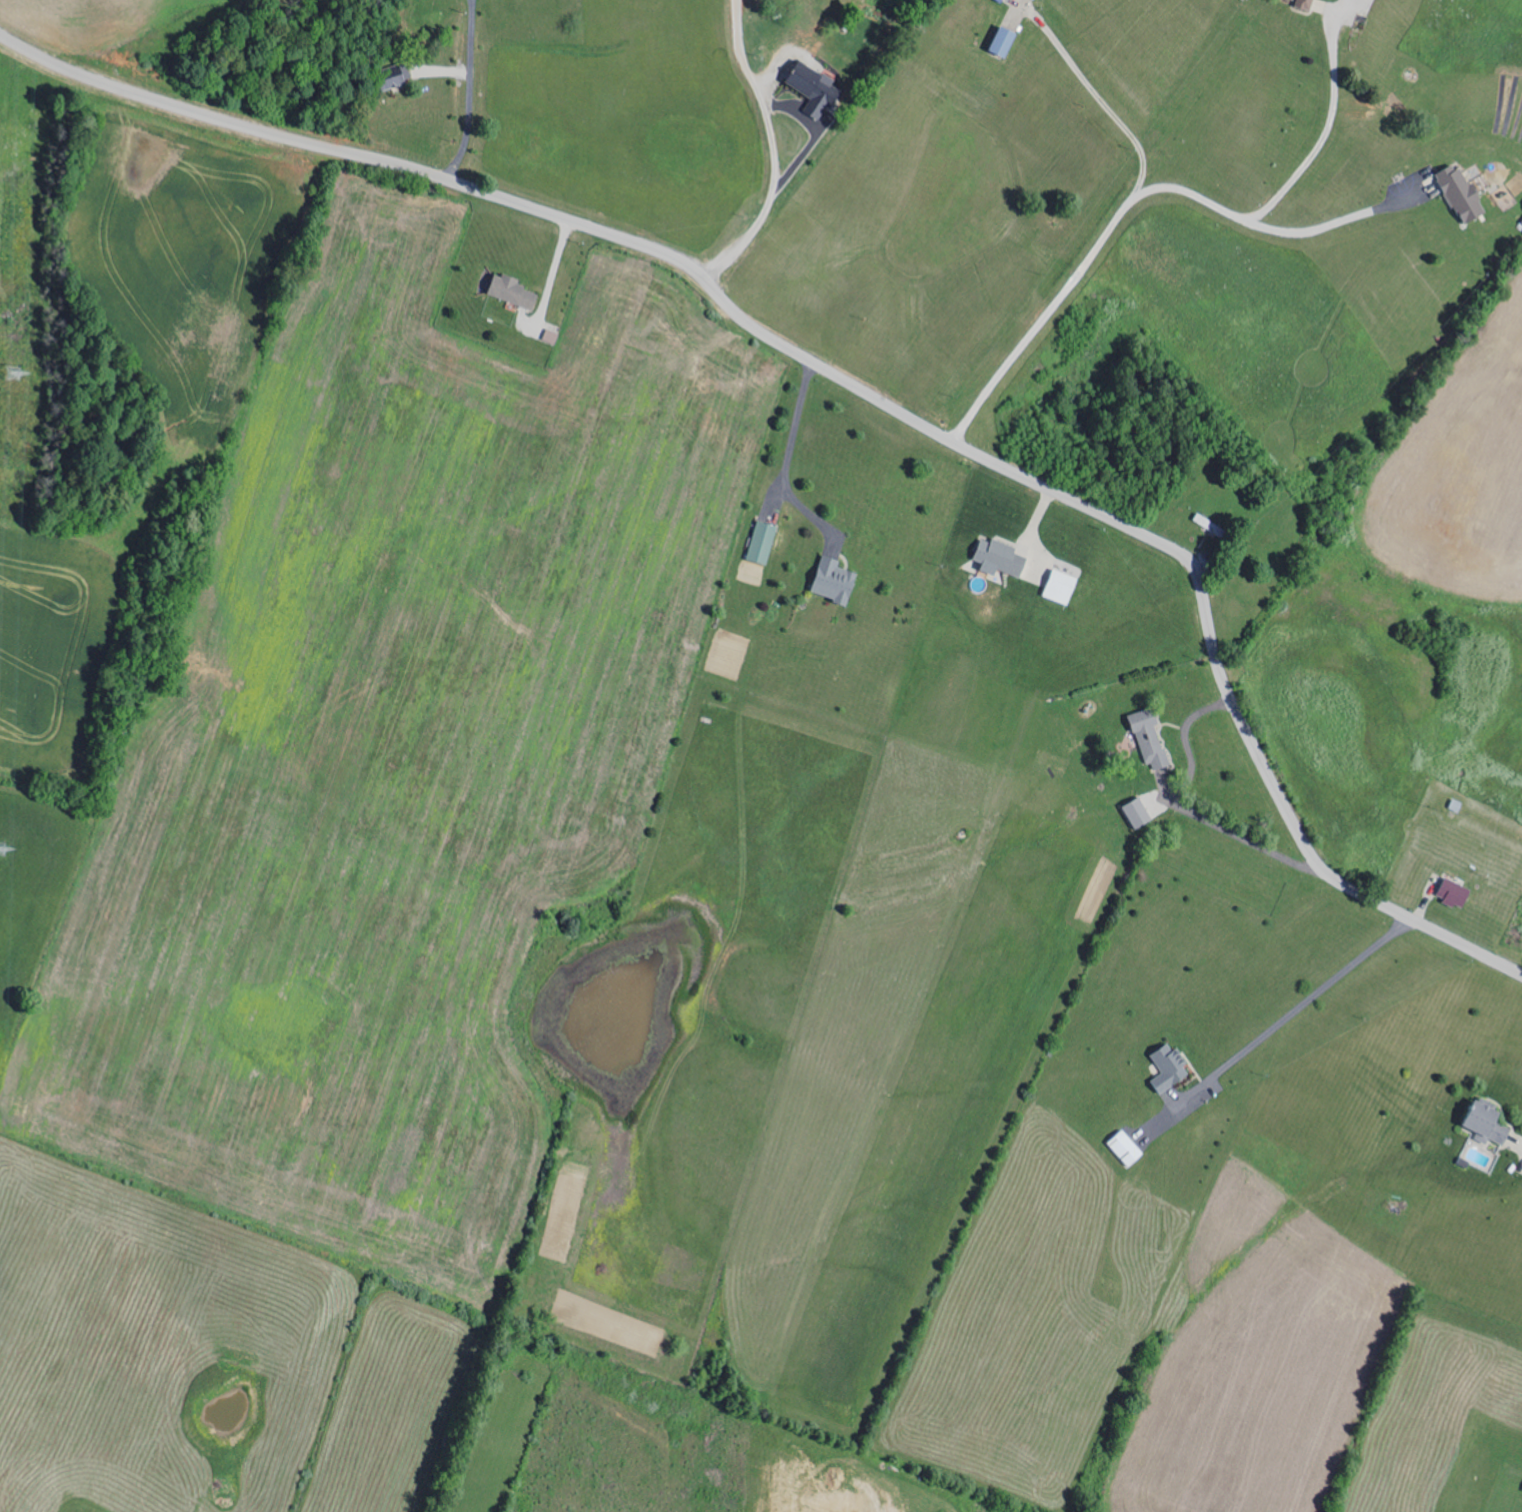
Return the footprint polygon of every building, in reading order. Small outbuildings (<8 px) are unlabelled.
[(1317,0),(1296,0),(1297,0),(1295,5),(1313,11),(1317,0)] [(1011,57),(1020,32),(1000,24),(990,49),(1011,57)] [(788,80),(814,99),(806,110),(822,121),(844,91),(835,85),(837,82),(804,58),(788,80)] [(1438,173),(1466,227),(1489,215),(1461,161),(1438,173)] [(496,272),(489,295),(536,310),(541,293),(520,287),(522,280),(496,272)] [(747,558),(767,565),(780,527),(759,520),(747,558)] [(998,576),(1001,570),(1024,578),(1033,555),(993,539),(992,542),(984,538),(976,559),(986,564),(983,570),(998,576)] [(862,573),(841,567),(843,560),(824,555),(813,593),(852,605),(862,573)] [(1083,579),(1057,569),(1046,596),(1072,606),(1083,579)] [(1145,770),(1165,765),(1148,707),(1120,715),(1125,733),(1133,730),(1145,770)] [(1134,795),(1115,805),(1128,829),(1147,818),(1134,795)] [(1430,895),(1459,910),(1469,891),(1440,876),(1430,895)] [(1185,1071),(1162,1040),(1144,1054),(1159,1074),(1145,1084),(1152,1094),(1185,1071)] [(1494,1112),(1463,1097),(1450,1124),(1472,1134),(1471,1138),(1483,1144),(1485,1139),(1497,1144),(1505,1127),(1490,1120),(1494,1112)] [(1139,1156),(1119,1128),(1103,1140),(1122,1168),(1139,1156)]
